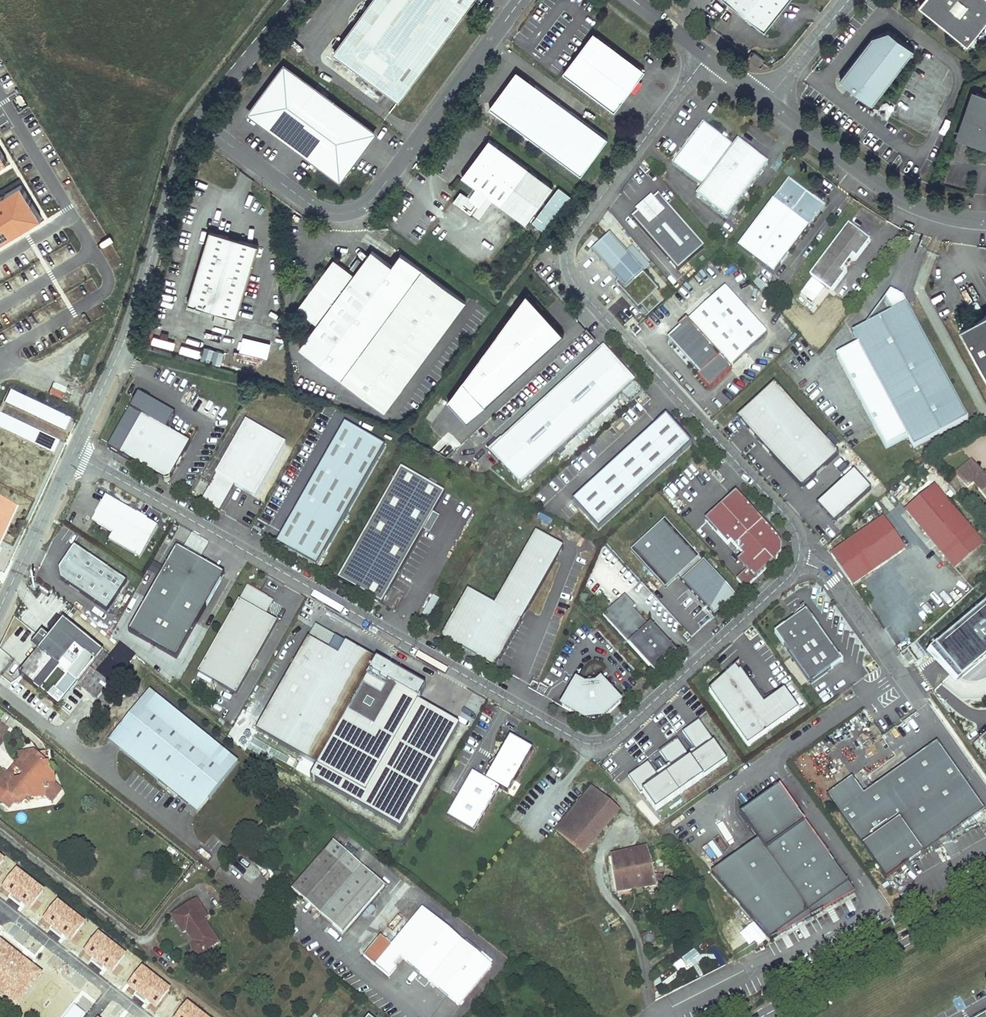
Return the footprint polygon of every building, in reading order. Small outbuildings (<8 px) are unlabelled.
[(335,53),(399,99),(471,0),(374,0),(335,53)] [(762,33),(787,0),(720,0),(762,33)] [(932,0),(925,0),(921,5),(925,9),(932,0)] [(985,23),(985,0),(932,0),(925,9),(969,44),(985,23)] [(874,36),(845,74),(853,80),(850,84),(874,103),(916,49),(891,30),(874,36)] [(647,72),(595,34),(565,75),(616,113),(647,72)] [(766,58),(756,50),(752,55),(763,63),(766,58)] [(286,65),(250,112),(334,175),(343,175),(353,161),(360,148),(369,140),(375,131),(286,65)] [(515,71),(493,102),(494,114),(579,176),(606,139),(515,71)] [(853,80),(845,74),(842,78),(850,84),(853,80)] [(979,93),(964,138),(980,143),(985,141),(985,144),(985,96),(979,93)] [(727,220),(765,170),(764,161),(738,142),(734,147),(703,123),(672,164),(703,188),(696,197),(727,220)] [(553,187),(489,140),(461,177),(525,224),(553,187)] [(8,161),(0,148),(0,166),(8,161)] [(819,202),(788,180),(738,247),(774,274),(820,214),(817,212),(816,205),(819,202)] [(43,217),(23,184),(0,197),(0,243),(43,217)] [(463,207),(468,196),(458,192),(453,203),(463,207)] [(658,195),(633,220),(679,272),(704,248),(658,195)] [(465,206),(471,213),(476,208),(470,201),(465,206)] [(825,207),(819,202),(816,205),(817,212),(820,214),(825,207)] [(866,241),(859,235),(847,225),(809,275),(829,290),(842,274),(838,271),(851,254),(854,256),(866,241)] [(209,232),(189,305),(237,319),(258,246),(209,232)] [(611,236),(592,253),(619,282),(616,285),(639,310),(642,307),(650,316),(662,305),(654,296),(659,291),(611,236)] [(385,410),(465,300),(400,253),(391,265),(371,251),(353,276),(332,261),(296,311),(317,326),(301,349),(385,410)] [(698,378),(710,391),(733,371),(731,369),(768,335),(726,289),(689,323),(687,321),(679,329),(680,331),(668,341),(674,348),(676,346),(693,365),(691,366),(694,369),(696,367),(699,371),(697,373),(700,376),(698,378)] [(662,305),(666,301),(658,292),(654,296),(662,305)] [(527,293),(463,381),(486,406),(565,334),(527,293)] [(915,451),(970,421),(903,299),(890,293),(885,301),(892,314),(864,329),(852,336),(858,346),(836,358),(887,452),(909,440),(915,451)] [(885,301),(864,329),(892,314),(885,301)] [(642,307),(639,310),(647,319),(650,316),(642,307)] [(962,329),(985,373),(985,315),(962,329)] [(676,346),(674,348),(691,366),(693,365),(676,346)] [(220,367),(225,354),(205,347),(201,360),(220,367)] [(622,395),(631,404),(644,392),(635,382),(634,384),(604,351),(605,350),(604,348),(490,452),(521,487),(622,395)] [(635,382),(605,350),(604,351),(634,384),(635,382)] [(463,381),(448,401),(468,423),(486,406),(463,381)] [(840,454),(775,384),(737,418),(750,431),(753,429),(758,434),(755,437),(802,488),(840,454)] [(137,397),(108,452),(171,484),(191,446),(168,434),(176,417),(137,397)] [(692,445),(667,417),(573,502),(599,530),(692,445)] [(247,423),(202,502),(220,513),(235,486),(256,498),(287,445),(247,423)] [(346,425),(277,545),(317,568),(386,448),(346,425)] [(971,461),(967,464),(979,478),(982,475),(971,461)] [(967,464),(955,474),(967,487),(978,479),(979,478),(967,464)] [(402,469),(339,580),(382,605),(445,494),(435,488),(437,484),(431,480),(428,484),(402,469)] [(853,473),(818,505),(834,523),(869,490),(853,473)] [(973,483),(979,490),(985,485),(985,477),(985,478),(982,475),(979,478),(978,479),(973,483)] [(934,487),(905,510),(946,558),(974,534),(934,487)] [(777,539),(737,494),(706,522),(728,546),(731,543),(744,557),(738,562),(746,572),(737,580),(745,590),(776,562),(780,557),(782,551),(781,544),(777,539)] [(884,496),(877,501),(887,513),(894,508),(884,496)] [(159,527),(107,497),(93,521),(115,534),(110,540),(141,558),(159,527)] [(851,586),(903,550),(881,519),(829,555),(851,586)] [(667,588),(679,577),(716,617),(736,599),(665,520),(632,550),(667,588)] [(470,590),(443,637),(496,666),(503,654),(520,624),(564,546),(538,531),(496,605),(470,590)] [(954,567),(982,543),(974,534),(946,558),(954,567)] [(127,581),(75,546),(59,569),(63,580),(109,611),(127,581)] [(129,632),(177,660),(222,581),(220,572),(183,551),(174,553),(129,632)] [(274,603),(248,588),(199,675),(237,696),(278,624),(266,617),(274,603)] [(430,619),(439,599),(432,596),(423,616),(430,619)] [(603,616),(655,673),(677,653),(651,624),(649,627),(633,609),(636,607),(626,596),(603,616)] [(807,612),(804,608),(789,622),(790,624),(807,612)] [(932,655),(958,684),(985,661),(985,610),(932,655)] [(775,634),(811,685),(843,663),(807,612),(790,624),(775,634)] [(432,625),(423,620),(421,625),(429,629),(432,625)] [(65,622),(21,676),(60,708),(79,685),(109,708),(134,678),(65,622)] [(319,764),(379,659),(318,625),(258,729),(319,764)] [(913,661),(907,654),(903,657),(909,664),(913,661)] [(738,672),(709,692),(748,747),(799,711),(784,691),(764,705),(741,672),(739,674),(738,672)] [(563,708),(585,721),(592,717),(597,717),(604,719),(620,704),(601,682),(596,687),(587,689),(577,683),(563,708)] [(159,698),(149,690),(109,739),(119,747),(159,698)] [(237,762),(159,698),(119,747),(187,803),(198,790),(208,798),(237,762)] [(698,754),(691,759),(677,739),(659,752),(673,772),(661,780),(648,763),(628,777),(641,794),(643,793),(656,811),(727,761),(699,721),(683,732),(698,754)] [(533,750),(510,737),(485,780),(472,772),(447,816),(474,832),(499,788),(508,793),(533,750)] [(985,812),(938,743),(865,795),(853,779),(827,797),(887,881),(924,855),(973,821),(985,812)] [(51,800),(60,790),(53,784),(52,774),(47,769),(45,763),(40,764),(32,756),(31,751),(19,752),(19,761),(14,761),(14,765),(24,774),(20,779),(12,780),(10,773),(8,772),(7,773),(3,771),(0,775),(0,797),(1,797),(2,801),(8,807),(13,802),(21,801),(27,794),(30,796),(45,794),(51,800)] [(45,763),(31,751),(32,756),(40,764),(45,763)] [(856,892),(781,785),(740,812),(759,838),(713,871),(771,939),(856,892)] [(588,857),(590,855),(593,852),(588,848),(620,812),(592,788),(573,810),(556,830),(588,857)] [(208,798),(198,790),(187,803),(197,811),(208,798)] [(980,830),(973,821),(924,855),(925,857),(980,830)] [(615,888),(616,890),(616,893),(655,884),(655,883),(660,882),(658,874),(654,875),(648,847),(611,856),(612,862),(604,864),(609,890),(615,888)] [(324,849),(292,889),(302,897),(306,891),(326,907),(354,873),(324,849)] [(3,885),(30,906),(45,888),(17,866),(3,885)] [(345,932),(378,893),(354,873),(326,907),(339,918),(335,924),(345,932)] [(306,891),(302,897),(321,913),(326,907),(306,891)] [(43,916),(71,938),(85,919),(58,898),(43,916)] [(196,898),(172,914),(183,931),(186,929),(193,940),(192,943),(192,947),(194,949),(197,952),(199,952),(201,951),(218,941),(202,917),(207,915),(196,898)] [(335,924),(339,918),(326,907),(321,913),(335,924)] [(380,935),(363,955),(388,975),(395,966),(394,965),(401,957),(458,1004),(491,964),(490,963),(492,960),(483,952),(480,955),(423,908),(393,945),(380,935)] [(85,947),(112,969),(127,951),(99,929),(85,947)] [(747,943),(754,938),(748,930),(741,935),(747,943)] [(0,938),(0,991),(16,1003),(42,970),(0,938)] [(694,959),(701,975),(712,970),(705,954),(694,959)] [(128,982),(156,1004),(171,986),(143,964),(128,982)] [(187,999),(173,1016),(210,1016),(187,999)]
